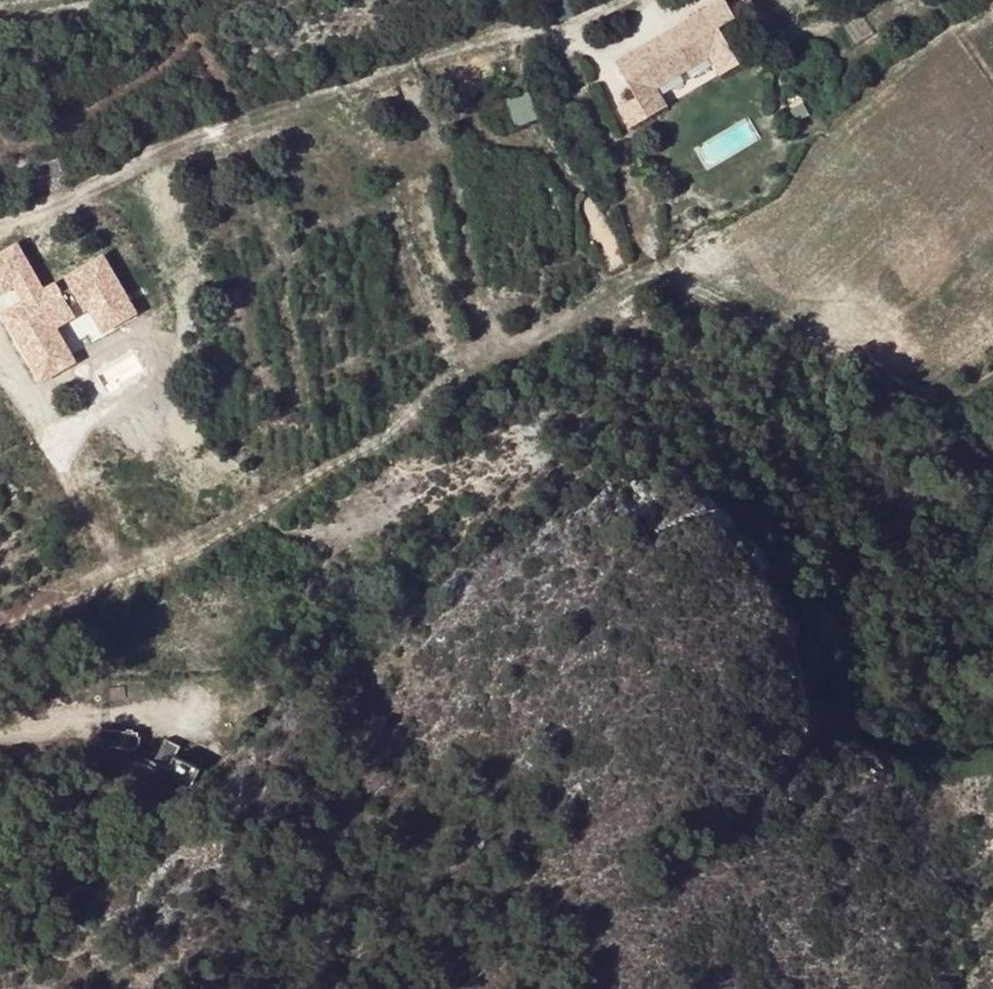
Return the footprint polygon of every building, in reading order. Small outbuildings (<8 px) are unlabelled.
[(737,16),(727,0),(716,0),(614,61),(635,97),(617,108),(629,128),(668,105),(657,87),(709,56),(721,76),(743,62),(721,26),(737,16)] [(0,244),(0,282),(9,299),(4,302),(47,379),(88,357),(66,319),(82,310),(76,300),(89,293),(109,327),(144,307),(107,242),(49,274),(24,230),(0,244)] [(139,736),(102,733),(100,750),(137,754),(139,736)]
